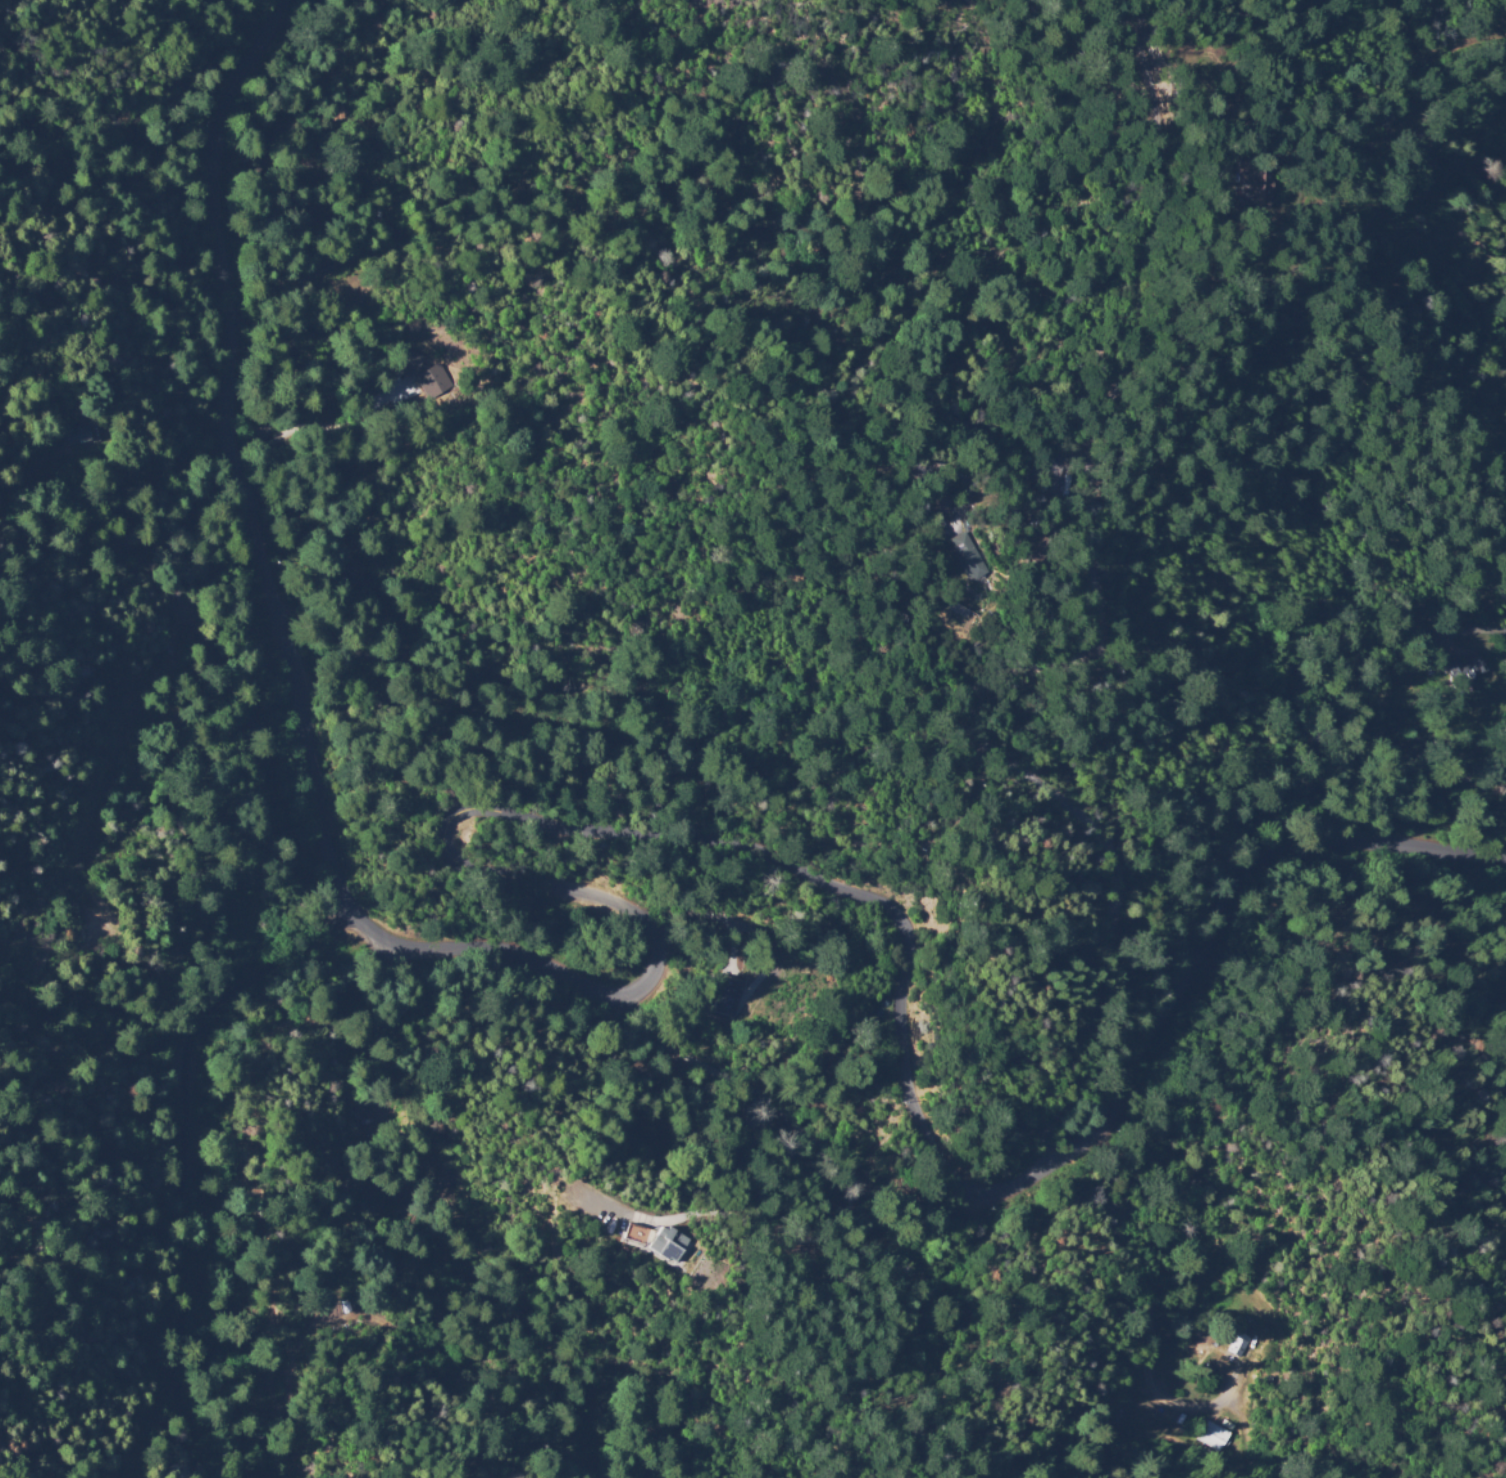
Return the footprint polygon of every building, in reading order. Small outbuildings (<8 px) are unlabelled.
[(1259,207),(1249,197),(1250,186),(1236,184),(1238,169),(1253,171),(1264,168),(1273,172),(1271,197),(1259,207)] [(444,392),(428,398),(419,371),(443,362),(448,377),(440,380),(444,392)] [(947,514),(934,510),(938,497),(951,501),(947,514)] [(973,580),(965,578),(957,564),(958,558),(948,541),(964,532),(988,572),(973,580)] [(1461,693),(1449,662),(1464,656),(1465,660),(1481,654),(1487,672),(1472,678),(1476,687),(1461,693)] [(712,1012),(720,977),(742,983),(735,1019),(712,1012)] [(673,1266),(643,1252),(645,1244),(620,1238),(623,1224),(653,1231),(657,1224),(688,1240),(673,1266)] [(320,1314),(320,1302),(332,1303),(333,1291),(341,1291),(340,1303),(350,1303),(350,1315),(320,1314)] [(1238,1331),(1251,1338),(1239,1358),(1227,1351),(1238,1331)] [(1221,1453),(1198,1440),(1208,1421),(1232,1434),(1221,1453)]
